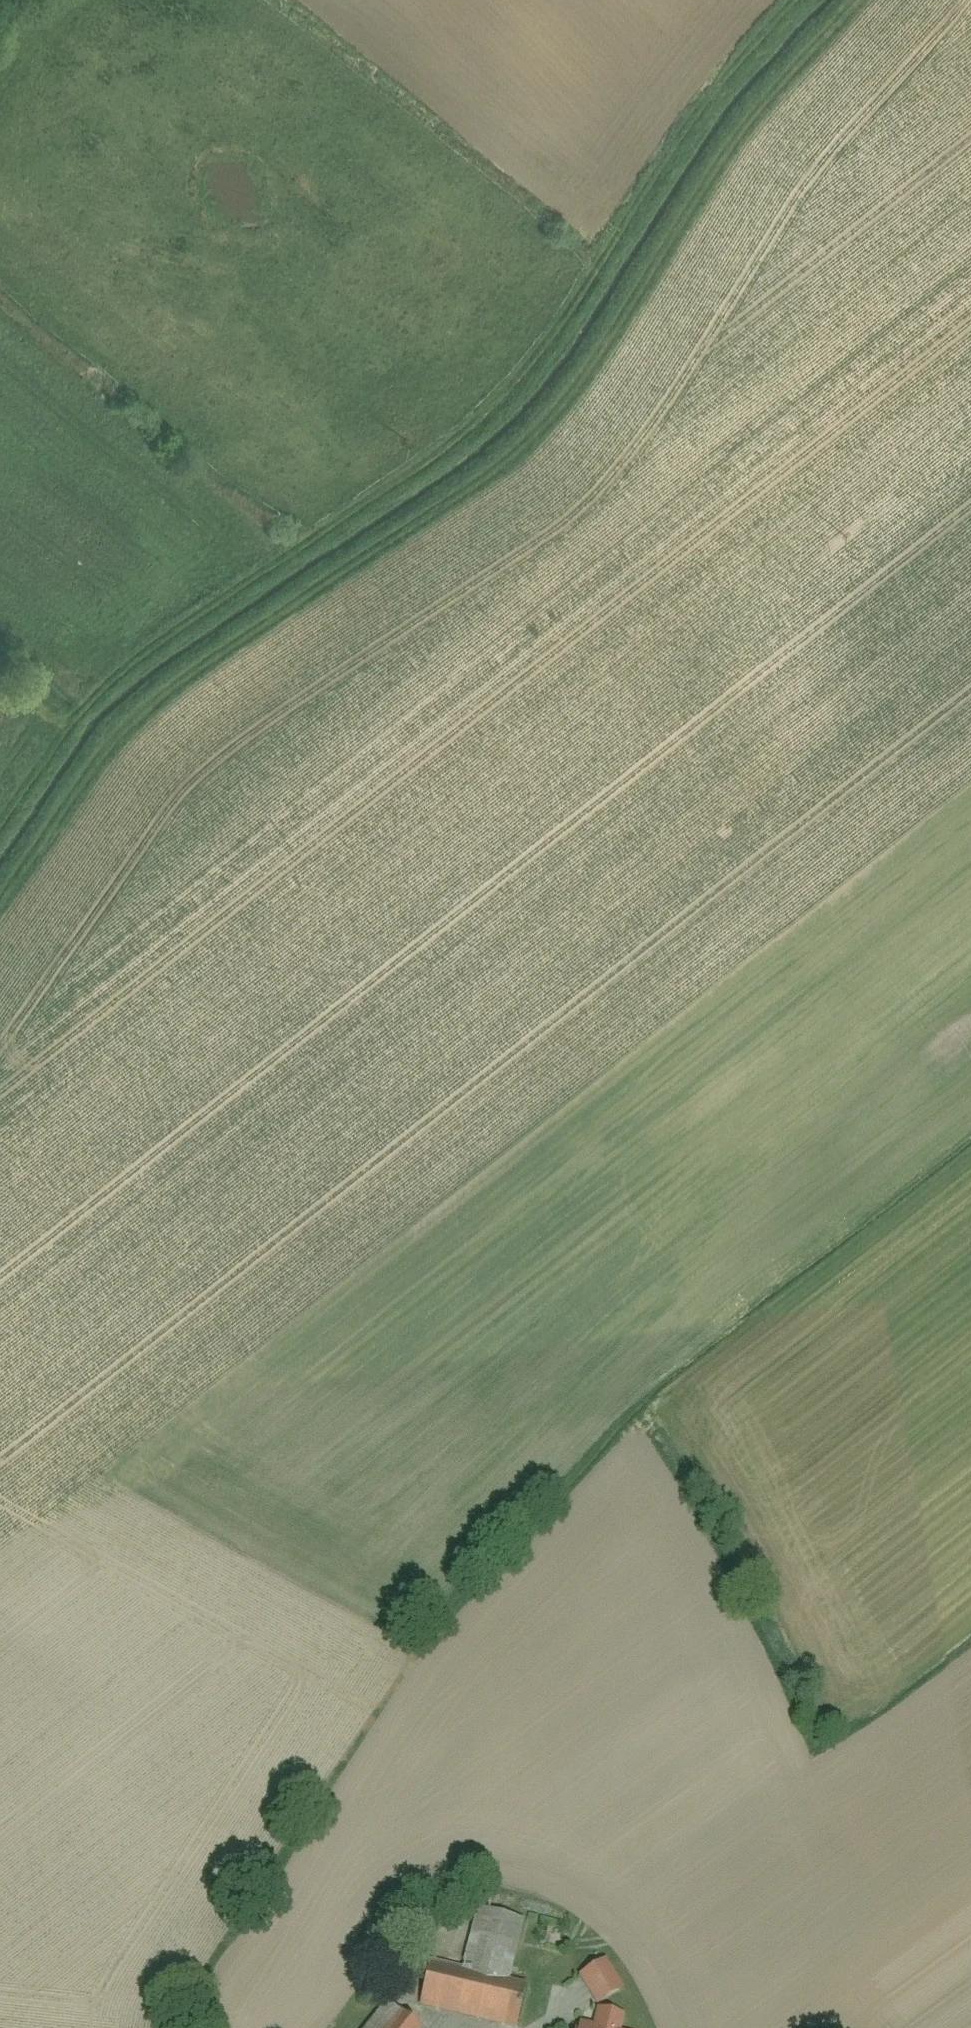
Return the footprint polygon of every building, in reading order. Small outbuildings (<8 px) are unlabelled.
[(511,1977),(523,1923),(478,1913),(466,1968),(429,1960),(419,2010),(504,2027),(523,2027),(533,1981),(511,1977)] [(602,1966),(581,1980),(599,2007),(620,1994),(602,1966)] [(386,2006),(369,2027),(414,2027),(386,2006)] [(624,2023),(601,2017),(598,2027),(623,2027),(624,2023)]
